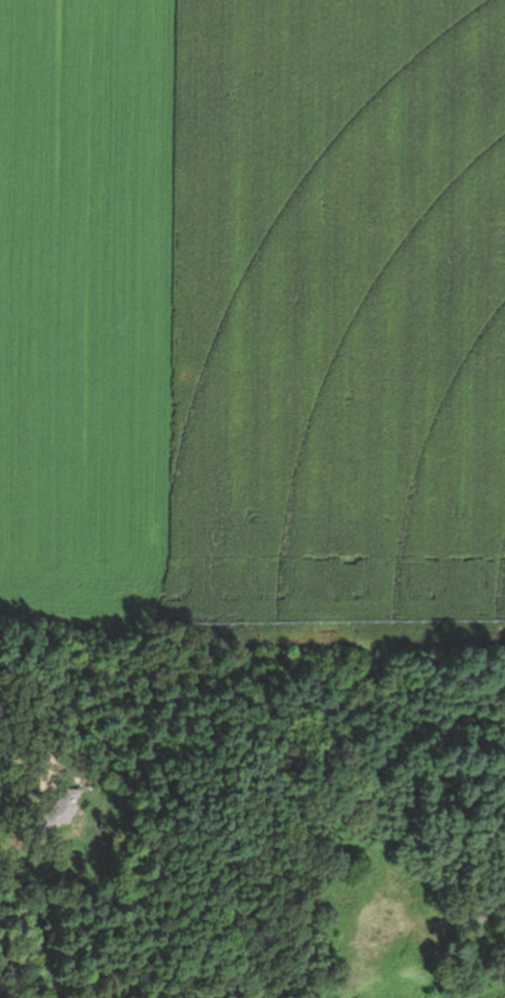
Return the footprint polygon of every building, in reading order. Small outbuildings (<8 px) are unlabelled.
[(73,805),(79,809),(68,825),(63,822),(57,831),(50,833),(46,839),(40,842),(30,841),(25,838),(23,831),(20,826),(21,816),(35,816),(37,814),(48,815),(64,790),(82,790),(73,805)]
